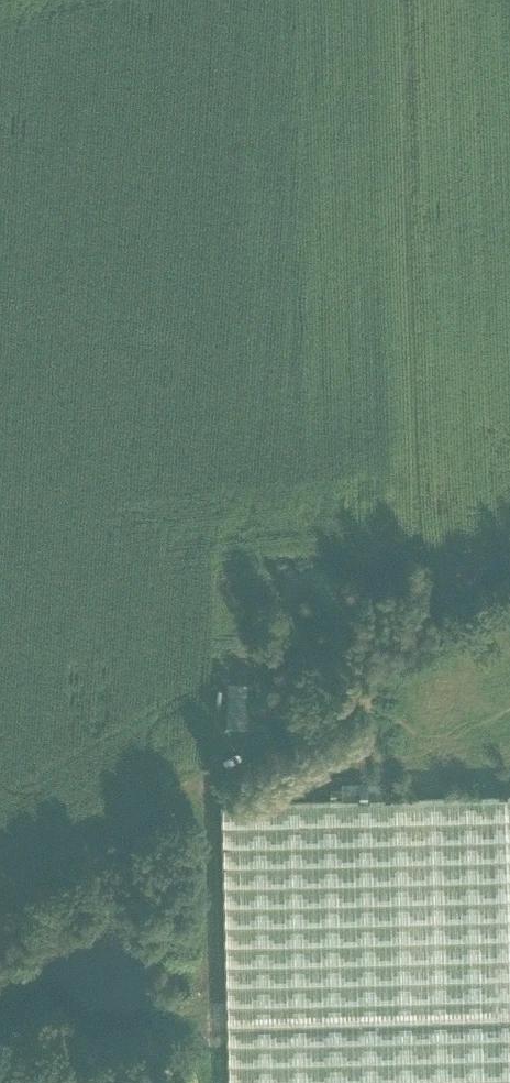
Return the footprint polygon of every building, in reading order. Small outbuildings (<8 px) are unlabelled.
[(214,681),(214,709),(231,709),(232,681),(214,681)] [(263,714),(264,689),(248,688),(247,713),(263,714)] [(233,1082),(509,1082),(509,802),(226,809),(233,1082)]
